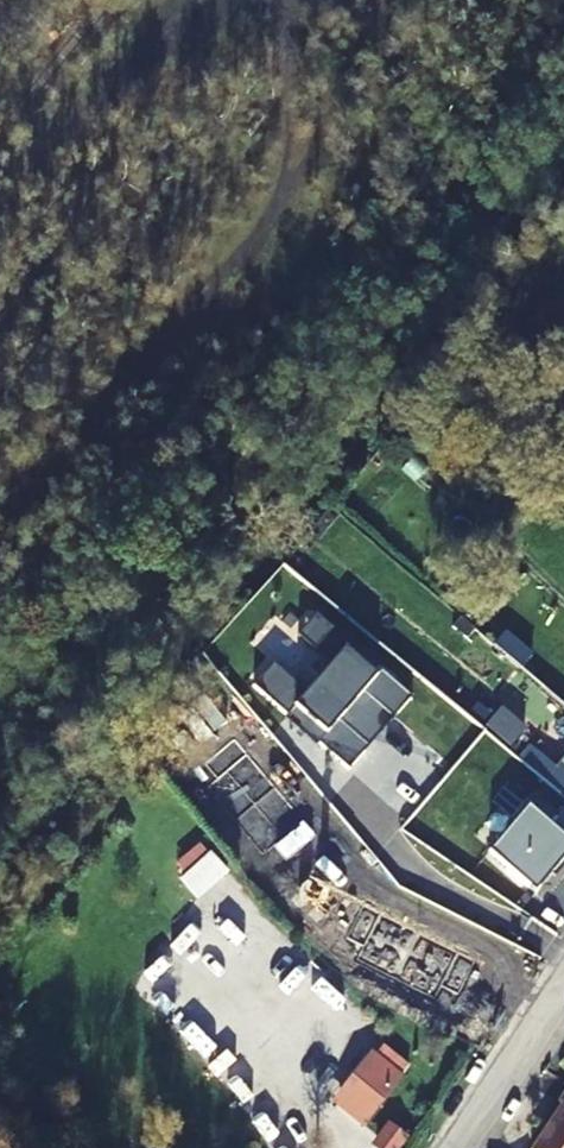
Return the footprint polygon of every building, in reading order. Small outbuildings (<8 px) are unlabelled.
[(450,628),(499,669),(509,657),(461,616),(450,628)] [(509,657),(499,669),(463,713),(476,724),(483,715),(513,679),(522,668),(509,657)] [(513,679),(563,722),(563,705),(522,668),(513,679)] [(463,713),(454,724),(473,738),(481,729),(476,724),(463,713)] [(563,801),(563,758),(557,768),(530,746),(525,751),(483,715),(476,724),(481,729),(503,748),(559,797),(563,801)] [(494,790),(515,808),(489,841),(506,855),(511,859),(559,797),(503,748),(490,765),(504,777),(494,790)] [(487,881),(506,855),(489,841),(474,861),(461,851),(459,852),(459,854),(459,883),(485,894),(486,892),(491,894),(490,897),(518,910),(520,905),(559,922),(563,911),(563,863),(537,850),(511,902),(497,896),(501,888),(487,881)] [(179,878),(197,898),(227,870),(209,851),(179,878)] [(446,855),(439,870),(459,883),(459,854),(454,861),(446,855)] [(370,1047),(329,1100),(364,1126),(404,1074),(370,1047)] [(560,1101),(563,1103),(533,1147),(563,1147),(563,1094),(560,1101)] [(378,1147),(399,1147),(409,1135),(387,1120),(371,1143),(378,1147)]
